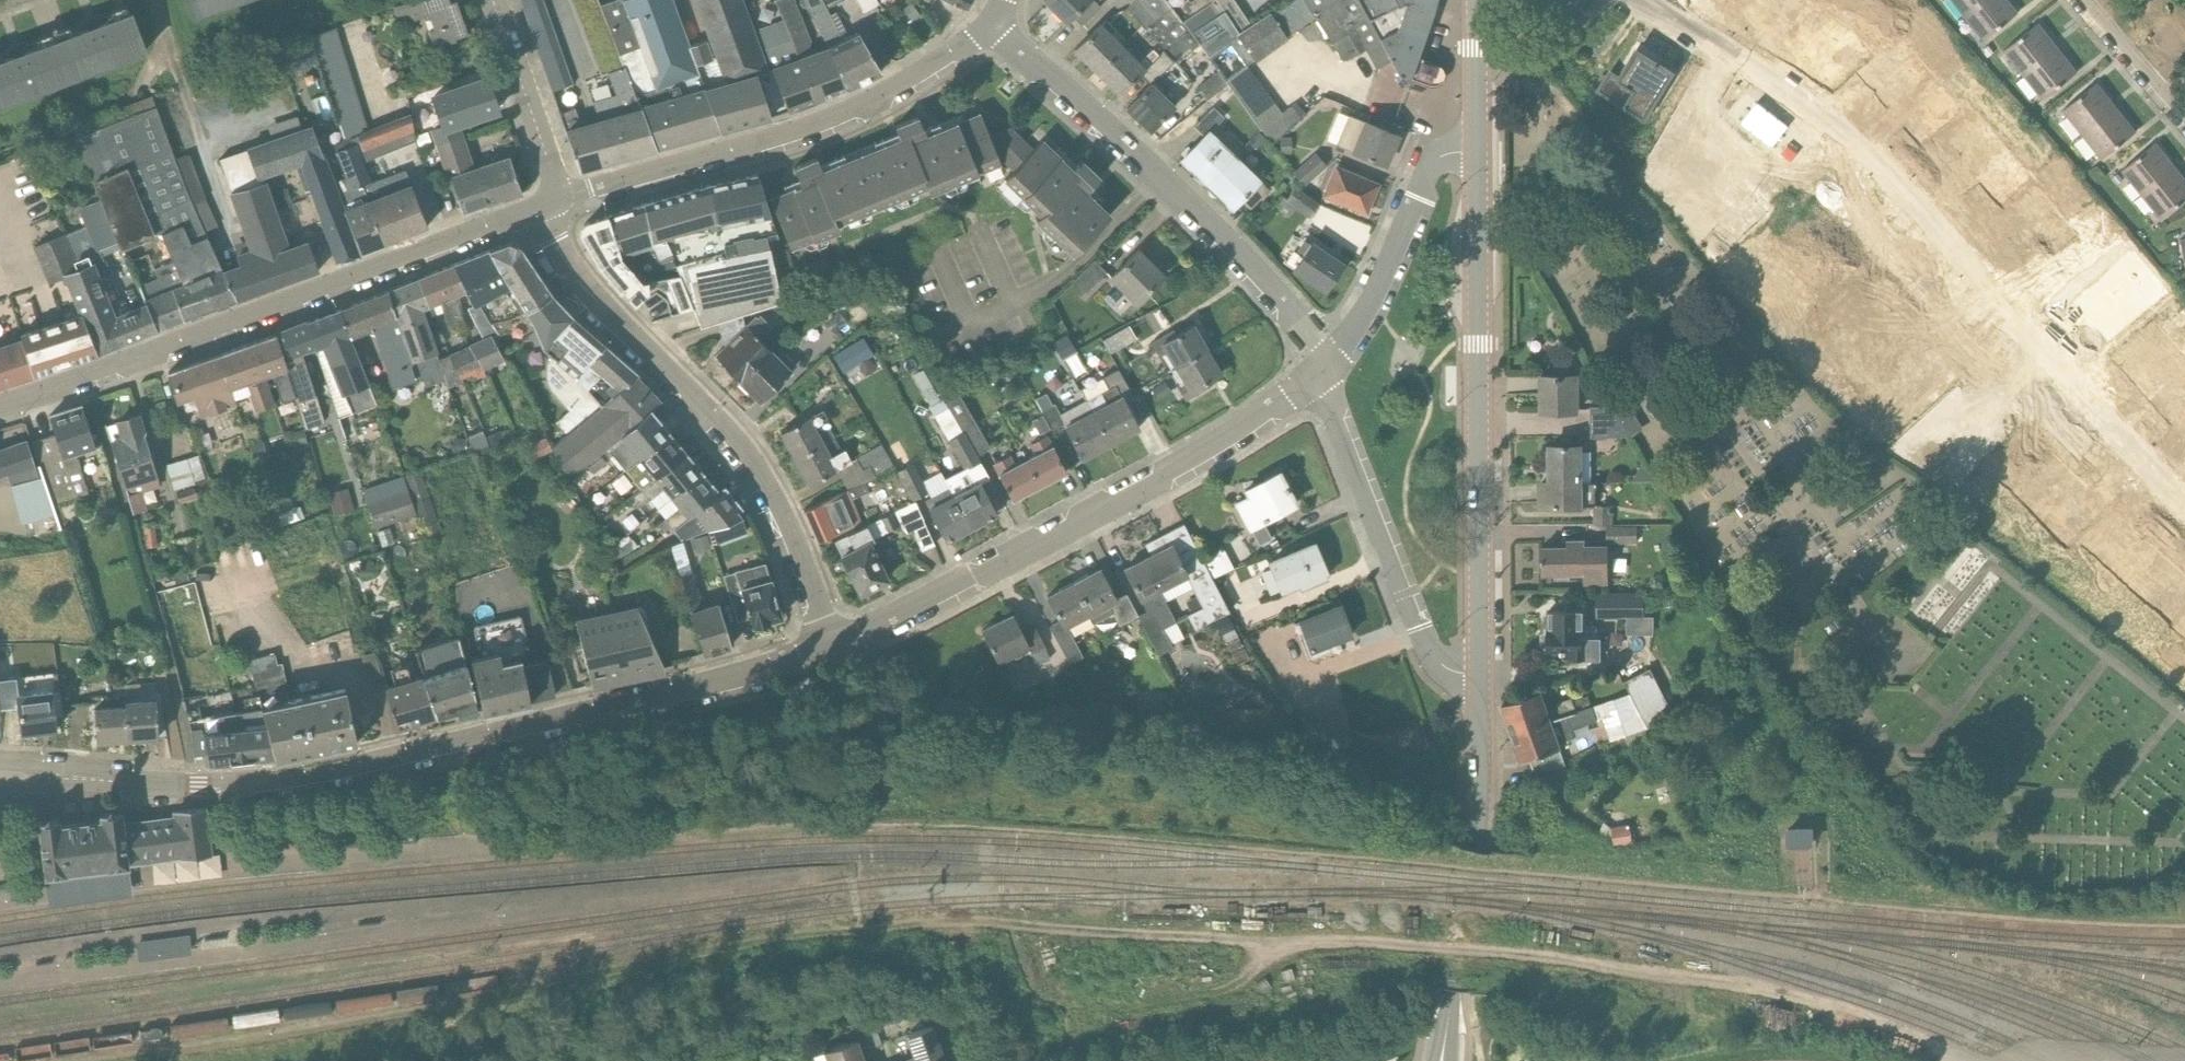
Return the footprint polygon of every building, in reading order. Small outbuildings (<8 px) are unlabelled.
[(239,0),(189,0),(195,16),(239,0)] [(457,0),(455,0),(450,2),(450,0),(413,0),(395,6),(398,25),(427,15),(427,17),(431,18),(433,18),(436,28),(429,30),(435,48),(457,40),(456,38),(468,34),(457,0)] [(523,7),(527,19),(547,12),(543,0),(523,7)] [(579,16),(602,7),(599,0),(585,0),(574,4),(579,16)] [(603,5),(626,67),(656,149),(719,131),(689,47),(672,0),(617,0),(603,5)] [(773,69),(768,71),(742,0),(695,0),(710,39),(706,41),(689,47),(719,131),(771,117),(771,116),(788,110),(773,69)] [(817,99),(848,88),(828,48),(809,55),(808,52),(811,42),(794,0),(775,0),(783,20),(784,20),(817,99)] [(828,48),(848,88),(882,72),(859,32),(842,40),(827,9),(844,0),(805,0),(828,48)] [(864,12),(879,3),(877,0),(857,0),(864,12)] [(967,8),(971,0),(948,0),(967,8)] [(1089,0),(1044,0),(1066,22),(1073,16),(1089,0)] [(1101,7),(1094,0),(1089,0),(1073,16),(1082,25),(1101,7)] [(1148,30),(1158,22),(1140,0),(1133,0),(1127,8),(1145,29),(1147,28),(1148,30)] [(1199,45),(1182,22),(1166,0),(1140,0),(1158,22),(1148,30),(1177,65),(1199,45)] [(1182,22),(1211,3),(1209,0),(1166,0),(1182,22)] [(1182,22),(1199,45),(1208,57),(1229,43),(1251,28),(1233,0),(1224,0),(1218,4),(1216,0),(1209,4),(1182,22)] [(1314,17),(1303,0),(1293,0),(1251,28),(1229,43),(1245,66),(1247,65),(1314,17)] [(1366,50),(1381,42),(1358,0),(1303,0),(1314,17),(1327,37),(1328,36),(1333,43),(1332,44),(1342,60),(1347,60),(1366,50)] [(1381,42),(1391,62),(1399,75),(1409,78),(1416,56),(1417,56),(1433,11),(1435,0),(1358,0),(1381,42)] [(1985,0),(1953,0),(1965,15),(1985,0)] [(2018,13),(2008,0),(1985,0),(1965,15),(1984,40),(2018,13)] [(910,3),(902,9),(911,21),(920,15),(910,3)] [(579,16),(583,28),(607,19),(602,7),(579,16)] [(1862,10),(1852,18),(1859,27),(1869,18),(1862,10)] [(146,51),(131,12),(100,24),(98,18),(85,23),(87,29),(26,52),(24,46),(11,50),(13,56),(0,61),(0,105),(146,51)] [(531,30),(551,23),(547,12),(527,19),(531,30)] [(1869,18),(1859,27),(1866,35),(1876,26),(1869,18)] [(583,28),(588,40),(612,31),(607,19),(583,28)] [(1097,71),(1122,46),(1110,34),(1116,29),(1106,19),(1075,49),(1097,71)] [(784,20),(783,20),(759,29),(773,69),(788,110),(817,99),(784,20)] [(531,30),(535,41),(555,34),(551,23),(531,30)] [(2024,75),(2058,48),(2039,23),(2005,50),(2024,75)] [(341,41),(337,28),(312,37),(316,50),(341,41)] [(588,40),(593,52),(617,43),(612,31),(588,40)] [(535,41),(539,53),(559,46),(555,34),(535,41)] [(1943,35),(1933,43),(1940,51),(1950,43),(1943,35)] [(345,53),(341,41),(316,50),(320,62),(345,53)] [(1391,62),(1381,42),(1366,50),(1376,69),(1391,62)] [(593,52),(597,65),(621,55),(617,43),(593,52)] [(1950,43),(1940,51),(1947,59),(1957,51),(1950,43)] [(1982,50),(1988,57),(1994,52),(1988,45),(1982,50)] [(543,64),(563,57),(559,46),(539,53),(543,64)] [(1097,71),(1119,93),(1144,68),(1122,46),(1097,71)] [(2044,99),(2077,73),(2058,48),(2024,75),(2044,99)] [(1127,108),(1151,131),(1174,106),(1161,94),(1166,89),(1156,80),(1174,61),(1163,50),(1140,74),(1151,84),(1127,108)] [(1645,119),(1674,72),(1637,50),(1620,78),(1610,72),(1599,90),(1645,119)] [(349,66),(345,53),(320,62),(324,75),(349,66)] [(597,65),(602,77),(608,74),(626,67),(621,55),(597,65)] [(543,64),(547,76),(567,69),(563,57),(543,64)] [(1233,90),(1254,75),(1247,65),(1245,66),(1225,80),(1228,84),(1233,90)] [(353,78),(349,66),(324,75),(328,87),(353,78)] [(656,149),(626,67),(608,74),(616,95),(593,102),(600,122),(614,161),(656,149)] [(547,76),(551,87),(563,82),(571,80),(567,69),(547,76)] [(1225,80),(1219,71),(1198,88),(1208,100),(1228,84),(1225,80)] [(1240,100),(1261,84),(1254,75),(1233,90),(1240,100)] [(1980,77),(1970,86),(1977,94),(1987,85),(1980,77)] [(356,91),(353,78),(328,87),(332,100),(356,91)] [(438,141),(458,135),(455,124),(499,109),(489,80),(442,96),(451,124),(434,129),(438,141)] [(2083,135),(2117,108),(2098,83),(2064,110),(2083,135)] [(1247,110),(1268,94),(1261,84),(1240,100),(1247,110)] [(1705,85),(1676,139),(1700,152),(1704,146),(1729,160),(1755,113),(1705,85)] [(1939,89),(1903,119),(1922,141),(1957,111),(1939,89)] [(360,103),(356,91),(332,100),(336,112),(360,103)] [(1254,120),(1275,104),(1268,94),(1247,110),(1254,120)] [(152,96),(73,126),(81,146),(94,183),(93,183),(100,199),(118,241),(121,249),(155,234),(162,234),(170,253),(175,262),(155,270),(159,278),(139,286),(143,296),(172,285),(184,319),(235,300),(224,271),(223,271),(205,232),(193,203),(176,159),(156,107),(152,96)] [(340,125),(364,116),(360,103),(336,112),(340,125)] [(1281,137),(1306,114),(1296,103),(1282,114),(1261,129),(1272,145),(1280,138),(1281,137)] [(1261,129),(1282,114),(1275,104),(1254,120),(1261,129)] [(1207,185),(1234,157),(1209,132),(1224,117),(1213,107),(1195,126),(1204,136),(1181,159),(1207,185)] [(575,108),(573,109),(560,113),(580,171),(614,161),(600,122),(587,125),(585,120),(580,122),(575,108)] [(2102,159),(2136,133),(2117,108),(2083,135),(2102,159)] [(2008,110),(1998,118),(2005,126),(2015,118),(2008,110)] [(411,113),(369,130),(350,138),(353,147),(357,145),(363,163),(416,141),(411,113)] [(1004,161),(1013,170),(1005,179),(1041,213),(1036,218),(1074,254),(1110,216),(1098,203),(1103,198),(1091,187),(1100,177),(1082,160),(1078,164),(1059,147),(1054,152),(1042,141),(1033,149),(1011,128),(990,136),(980,114),(964,120),(961,113),(923,129),(918,117),(895,126),(898,132),(820,164),(817,158),(794,167),(799,180),(784,186),(787,193),(771,199),(791,249),(839,229),(836,223),(927,186),(929,192),(1001,164),(1000,163),(1004,161)] [(1398,135),(1366,121),(1350,115),(1337,144),(1385,165),(1398,135)] [(274,141),(247,150),(258,179),(260,178),(299,165),(338,264),(362,255),(361,253),(345,211),(339,195),(324,156),(313,128),(303,131),(298,116),(268,126),(274,141)] [(369,130),(364,116),(340,125),(344,137),(349,135),(350,138),(369,130)] [(1974,117),(1948,140),(1965,161),(1992,138),(1974,117)] [(2025,130),(2015,138),(2023,146),(2032,138),(2025,130)] [(1258,132),(1250,141),(1257,148),(1266,139),(1258,132)] [(458,135),(438,141),(445,160),(451,178),(471,171),(465,154),(458,135)] [(1291,137),(1281,137),(1280,138),(1280,154),(1291,154),(1291,137)] [(1992,138),(1965,161),(1982,181),(2009,158),(1992,138)] [(2032,138),(2023,146),(2030,154),(2039,146),(2032,138)] [(2142,195),(2176,168),(2156,143),(2123,170),(2142,195)] [(357,145),(353,147),(340,152),(337,153),(351,190),(339,195),(345,211),(361,253),(383,244),(367,203),(370,202),(364,185),(370,182),(363,163),(357,145)] [(278,285),(242,185),(258,179),(247,150),(232,156),(220,160),(253,250),(239,256),(242,264),(224,271),(235,300),(237,299),(237,300),(278,285)] [(1293,173),(1304,185),(1325,167),(1314,155),(1293,173)] [(1207,185),(1232,209),(1241,200),(1250,209),(1269,190),(1234,157),(1207,185)] [(522,192),(510,158),(480,168),(492,203),(522,192)] [(2009,158),(1982,181),(2000,201),(2027,178),(2009,158)] [(1377,185),(1350,174),(1334,167),(1323,194),(1366,212),(1377,185)] [(480,168),(471,171),(451,178),(463,212),(492,203),(480,168)] [(2184,200),(2184,179),(2176,168),(2142,195),(2162,219),(2184,200)] [(383,244),(428,226),(412,185),(406,170),(371,184),(370,182),(364,185),(370,202),(367,203),(383,244)] [(2111,178),(2117,185),(2123,179),(2118,173),(2111,178)] [(756,240),(768,237),(778,235),(758,175),(710,185),(718,224),(751,217),(756,240)] [(319,271),(319,270),(308,243),(287,250),(280,231),(260,178),(258,179),(242,185),(278,285),(319,271)] [(768,237),(756,240),(751,217),(718,224),(710,185),(676,191),(677,194),(678,193),(685,235),(687,249),(692,270),(680,274),(685,285),(696,308),(694,309),(701,328),(782,303),(773,262),(768,237)] [(2074,186),(2064,194),(2071,202),(2081,194),(2074,186)] [(273,193),(278,207),(291,202),(286,188),(273,193)] [(1284,197),(1277,206),(1289,215),(1295,207),(1310,217),(1318,205),(1295,188),(1287,199),(1284,197)] [(673,260),(680,274),(692,270),(687,249),(685,235),(678,193),(677,194),(644,204),(655,263),(673,260)] [(2081,194),(2071,202),(2078,211),(2088,202),(2081,194)] [(218,226),(205,198),(193,203),(205,232),(218,226)] [(80,230),(66,235),(70,245),(75,257),(80,270),(67,276),(82,314),(98,352),(99,353),(154,331),(145,306),(114,319),(100,283),(107,281),(110,272),(104,256),(101,248),(118,241),(100,199),(77,209),(85,227),(80,230)] [(1513,203),(1513,219),(1524,219),(1524,203),(1513,203)] [(660,278),(680,274),(673,260),(655,263),(644,204),(608,216),(619,255),(631,268),(642,281),(660,278)] [(642,281),(631,268),(619,255),(608,216),(587,223),(585,224),(582,231),(581,233),(600,266),(639,310),(658,294),(667,300),(671,316),(694,309),(696,308),(685,285),(680,274),(660,278),(642,281)] [(1711,216),(1691,236),(1714,259),(1734,239),(1711,216)] [(2055,217),(2020,247),(2038,268),(2073,237),(2055,217)] [(283,230),(286,236),(292,234),(290,228),(283,230)] [(2112,228),(2103,236),(2110,244),(2119,236),(2112,228)] [(39,259),(70,245),(65,233),(33,247),(39,259)] [(2073,237),(2038,268),(2057,290),(2092,259),(2073,237)] [(1326,290),(1342,265),(1311,244),(1306,241),(1298,252),(1303,256),(1294,269),(1326,290)] [(526,311),(552,295),(519,246),(511,243),(510,244),(489,251),(509,287),(500,292),(514,315),(514,316),(526,311)] [(44,271),(75,257),(70,245),(39,259),(44,271)] [(1136,302),(1163,275),(1138,250),(1111,277),(1136,302)] [(489,251),(454,264),(465,292),(473,307),(468,309),(483,339),(469,346),(483,368),(484,371),(504,361),(492,337),(499,334),(491,324),(487,317),(479,304),(500,292),(509,287),(489,251)] [(67,276),(80,270),(75,257),(44,271),(49,284),(67,276)] [(1074,280),(1086,293),(1107,272),(1094,259),(1074,280)] [(454,264),(416,279),(428,307),(431,316),(443,312),(451,331),(465,325),(460,294),(465,292),(454,264)] [(1741,270),(1731,279),(1738,287),(1748,279),(1741,270)] [(437,353),(422,309),(428,307),(416,279),(389,290),(412,361),(437,353)] [(1748,279),(1738,287),(1745,295),(1755,287),(1748,279)] [(143,296),(142,297),(145,306),(154,331),(184,319),(172,285),(143,296)] [(351,337),(373,329),(393,388),(423,378),(426,387),(446,380),(439,359),(437,353),(412,361),(389,290),(340,309),(351,337)] [(544,346),(572,317),(552,295),(526,311),(514,316),(514,315),(508,317),(520,339),(535,329),(544,346)] [(369,384),(356,350),(340,309),(307,322),(317,354),(322,369),(339,419),(377,405),(369,384)] [(1775,310),(1766,319),(1773,327),(1783,318),(1775,310)] [(2177,317),(2184,325),(2184,324),(2184,310),(2177,317)] [(34,375),(98,352),(82,314),(20,334),(22,338),(34,375)] [(572,317),(544,346),(553,356),(547,363),(545,376),(547,382),(549,389),(580,423),(603,406),(573,376),(604,344),(572,317)] [(739,379),(770,348),(760,339),(771,328),(761,317),(758,320),(756,318),(747,327),(717,357),(739,379)] [(1783,318),(1773,327),(1780,335),(1789,326),(1783,318)] [(2147,320),(2112,351),(2131,373),(2167,342),(2147,320)] [(326,422),(308,374),(322,369),(317,354),(307,322),(275,334),(296,396),(307,429),(326,422)] [(1176,367),(1207,349),(1193,325),(1177,335),(1175,331),(1152,344),(1160,357),(1168,353),(1176,367)] [(1124,346),(1116,333),(1103,341),(1111,354),(1124,346)] [(275,334),(252,343),(217,355),(229,388),(230,388),(247,382),(257,409),(274,404),(264,376),(273,373),(283,401),(296,396),(275,334)] [(34,375),(22,338),(0,346),(0,386),(34,375)] [(2167,342),(2131,373),(2149,393),(2184,362),(2167,342)] [(622,390),(637,377),(639,374),(604,344),(573,376),(603,406),(622,390)] [(486,373),(484,371),(483,368),(469,346),(439,359),(446,380),(448,385),(448,388),(463,382),(462,380),(471,376),(472,379),(486,373)] [(739,379),(761,401),(797,366),(784,352),(777,358),(770,351),(771,350),(770,348),(739,379)] [(1178,387),(1185,400),(1211,385),(1209,381),(1221,374),(1207,349),(1176,367),(1185,383),(1178,387)] [(236,404),(230,388),(229,388),(217,355),(169,372),(178,401),(195,395),(202,416),(236,404)] [(2149,393),(2166,413),(2184,396),(2184,363),(2184,362),(2149,393)] [(1826,368),(1816,377),(1823,385),(1833,376),(1826,368)] [(923,369),(913,375),(930,406),(940,400),(923,369)] [(1092,412),(1109,444),(1139,428),(1122,397),(1131,393),(1118,369),(1104,377),(1109,387),(1085,400),(1092,412)] [(1542,376),(1542,411),(1578,411),(1578,376),(1542,376)] [(1833,376),(1823,385),(1830,393),(1840,384),(1833,376)] [(603,406),(580,423),(551,447),(570,479),(609,448),(622,437),(625,434),(650,411),(660,402),(660,401),(637,377),(622,390),(603,406)] [(1165,381),(1151,389),(1158,401),(1172,392),(1165,381)] [(977,455),(990,448),(960,395),(945,403),(948,408),(963,432),(977,455)] [(2166,413),(2184,435),(2184,396),(2166,413)] [(1092,412),(1085,400),(1060,414),(1055,404),(1041,412),(1042,415),(1050,429),(1053,434),(1066,427),(1083,459),(1109,444),(1092,412)] [(1626,401),(1615,408),(1624,424),(1631,435),(1642,428),(1626,401)] [(53,507),(76,499),(89,496),(77,458),(72,455),(96,447),(83,405),(50,416),(56,435),(31,443),(53,507)] [(1590,424),(1624,424),(1615,408),(1614,407),(1591,407),(1590,424)] [(1865,407),(1855,415),(1862,423),(1872,415),(1865,407)] [(934,416),(949,441),(963,432),(948,408),(934,416)] [(834,437),(827,424),(830,422),(823,410),(809,418),(809,417),(781,432),(795,458),(834,437)] [(641,459),(669,435),(650,411),(625,434),(622,437),(624,439),(619,443),(610,451),(625,471),(641,459)] [(1040,435),(1050,429),(1042,415),(1032,421),(1040,435)] [(1872,415),(1862,423),(1869,431),(1879,423),(1872,415)] [(117,463),(151,453),(139,416),(118,422),(118,423),(106,427),(111,443),(117,463)] [(1590,424),(1590,438),(1631,437),(1631,435),(1624,424),(1590,424)] [(504,429),(486,436),(491,447),(508,440),(504,429)] [(482,430),(467,436),(474,452),(488,446),(482,430)] [(292,449),(308,445),(304,431),(289,436),(292,449)] [(963,432),(949,441),(948,441),(965,471),(981,462),(977,455),(963,432)] [(657,478),(686,455),(669,435),(641,459),(625,471),(632,478),(641,490),(656,477),(657,478)] [(1051,480),(1066,472),(1053,446),(1052,447),(1046,436),(1031,444),(1037,455),(1026,461),(1041,489),(1053,483),(1051,480)] [(552,450),(545,437),(530,445),(536,458),(552,450)] [(837,469),(849,463),(851,461),(845,449),(842,451),(834,437),(795,458),(809,485),(837,470),(837,469)] [(26,438),(0,448),(0,451),(9,483),(37,475),(26,438)] [(465,438),(453,438),(452,451),(464,452),(465,438)] [(247,448),(251,461),(265,458),(261,445),(247,448)] [(882,445),(856,459),(863,471),(869,467),(875,478),(894,467),(882,445)] [(1581,482),(1580,464),(1580,446),(1551,446),(1551,482),(1581,482)] [(161,488),(158,478),(151,453),(117,463),(133,515),(145,511),(140,495),(161,488)] [(673,498),(702,475),(686,455),(657,478),(656,477),(641,490),(629,499),(635,507),(648,497),(650,501),(665,489),(673,498)] [(1041,489),(1026,461),(1015,466),(1009,456),(994,464),(1000,474),(999,475),(1012,500),(1027,493),(1028,496),(1041,489)] [(195,484),(194,482),(194,481),(187,459),(166,465),(174,490),(194,484),(195,484)] [(913,501),(928,494),(912,464),(898,472),(913,501)] [(1643,464),(1633,482),(1655,483),(1643,464)] [(980,483),(967,490),(958,473),(945,480),(950,488),(954,497),(965,517),(972,531),(986,524),(984,521),(996,515),(980,483)] [(1263,521),(1270,517),(1295,504),(1279,473),(1246,490),(1249,496),(1237,503),(1252,532),(1260,546),(1272,539),(1263,521)] [(717,494),(702,475),(673,498),(680,507),(657,526),(662,533),(671,526),(674,530),(678,527),(696,513),(717,494)] [(194,484),(199,500),(216,495),(210,476),(194,481),(194,482),(195,484),(194,484)] [(1542,506),(1594,506),(1594,482),(1581,482),(1551,482),(1542,483),(1542,506)] [(862,523),(859,517),(852,500),(869,493),(865,483),(848,491),(804,510),(818,542),(862,523)] [(1987,485),(1977,493),(1984,501),(1994,493),(1987,485)] [(194,487),(176,492),(179,503),(197,498),(194,487)] [(696,513),(678,527),(688,539),(741,517),(736,510),(739,507),(724,488),(717,494),(696,513)] [(965,517),(954,497),(950,488),(925,501),(930,510),(929,510),(946,541),(957,535),(958,538),(972,531),(965,517)] [(375,528),(409,517),(416,515),(409,492),(368,505),(375,528)] [(1994,493),(1984,501),(1991,509),(2001,501),(1994,493)] [(330,502),(334,515),(355,509),(351,496),(330,502)] [(924,519),(923,517),(915,502),(894,512),(901,525),(906,535),(913,532),(922,551),(935,545),(923,520),(924,519)] [(300,520),(295,506),(261,519),(267,533),(300,520)] [(1611,506),(1595,506),(1595,524),(1611,524),(1611,506)] [(873,538),(901,525),(894,512),(834,540),(843,559),(843,563),(848,573),(851,574),(861,594),(862,593),(866,593),(875,589),(876,586),(887,579),(870,542),(874,540),(873,538)] [(416,516),(384,527),(399,572),(432,560),(416,516)] [(143,525),(146,548),(158,546),(154,524),(143,525)] [(1212,579),(1202,558),(1184,524),(1161,536),(1167,548),(1171,546),(1187,576),(1186,576),(1203,608),(1188,615),(1195,630),(1229,612),(1212,579)] [(1638,527),(1607,527),(1607,542),(1638,542),(1638,527)] [(2017,532),(2007,541),(2014,549),(2024,540),(2017,532)] [(707,534),(693,538),(697,553),(711,549),(707,534)] [(1159,590),(1186,576),(1187,576),(1171,546),(1167,548),(1161,536),(1145,544),(1151,556),(1125,569),(1149,615),(1140,620),(1159,655),(1173,648),(1163,629),(1176,622),(1159,590)] [(183,571),(202,566),(194,539),(176,544),(183,571)] [(1269,544),(1272,549),(1278,545),(1276,540),(1269,544)] [(2024,540),(2014,549),(2022,557),(2031,548),(2024,540)] [(1542,548),(1543,574),(1585,573),(1585,579),(1606,579),(1606,565),(1606,546),(1601,547),(1586,547),(1585,541),(1567,541),(1568,547),(1542,548)] [(623,555),(633,550),(629,542),(619,547),(623,555)] [(623,555),(619,547),(617,544),(608,549),(615,561),(624,556),(623,555)] [(1282,591),(1326,573),(1314,544),(1282,557),(1283,561),(1272,566),(1282,591)] [(1255,576),(1250,562),(1235,568),(1240,582),(1255,576)] [(782,618),(768,574),(764,564),(724,576),(732,602),(744,598),(753,626),(782,618)] [(1074,583),(1095,623),(1113,614),(1119,625),(1138,615),(1126,594),(1116,599),(1100,569),(1074,583)] [(704,654),(732,646),(718,603),(703,608),(693,574),(681,577),(704,654)] [(1711,591),(1711,577),(1697,577),(1697,591),(1711,591)] [(1095,624),(1095,623),(1074,583),(1047,597),(1060,621),(1050,627),(1070,664),(1083,657),(1067,626),(1090,614),(1095,624)] [(2073,591),(2070,595),(2078,602),(2086,592),(2078,585),(2073,591)] [(2086,592),(2078,602),(2086,609),(2089,605),(2094,599),(2086,592)] [(1597,593),(1596,619),(1645,619),(1645,593),(1597,593)] [(1326,644),(1351,635),(1339,605),(1299,620),(1312,654),(1327,649),(1326,644)] [(639,608),(612,613),(576,621),(591,682),(664,666),(639,608)] [(1548,630),(1548,651),(1564,651),(1565,658),(1593,658),(1593,639),(1596,639),(1596,626),(1583,626),(1583,610),(1550,610),(1550,630),(1548,630)] [(479,657),(471,659),(482,706),(484,713),(530,703),(530,702),(555,696),(554,694),(548,663),(544,660),(532,663),(522,665),(520,660),(531,658),(521,615),(472,626),(479,657)] [(1050,658),(1044,646),(1033,625),(1021,632),(1012,615),(983,630),(999,661),(1026,647),(1036,666),(1050,658)] [(1215,622),(1221,635),(1235,629),(1229,615),(1215,622)] [(2112,626),(2110,628),(2118,635),(2127,625),(2119,618),(2112,626)] [(2127,625),(2118,635),(2126,642),(2128,640),(2135,632),(2127,625)] [(458,713),(478,707),(460,636),(415,649),(424,676),(438,717),(457,711),(458,713)] [(2161,652),(2153,662),(2161,669),(2169,659),(2161,652)] [(278,666),(274,654),(248,661),(257,690),(286,681),(283,665),(278,666)] [(1625,682),(1631,694),(1648,729),(1650,733),(1679,720),(1653,668),(1625,682)] [(424,676),(411,680),(408,674),(394,678),(396,685),(385,688),(397,730),(438,717),(424,676)] [(291,702),(286,681),(257,690),(262,709),(291,702)] [(315,752),(357,743),(346,690),(303,699),(315,752)] [(1589,696),(1574,701),(1572,696),(1558,701),(1560,708),(1548,712),(1541,691),(1503,704),(1513,732),(1592,705),(1589,696)] [(23,733),(56,729),(51,692),(18,696),(23,733)] [(154,693),(125,695),(126,703),(126,707),(128,739),(159,737),(159,736),(166,736),(166,718),(161,718),(161,692),(154,693)] [(1110,698),(1114,706),(1125,701),(1121,692),(1110,698)] [(1611,741),(1648,729),(1631,694),(1593,707),(1592,705),(1513,732),(1523,761),(1561,748),(1559,743),(1606,728),(1611,741)] [(111,697),(95,698),(96,709),(97,741),(128,739),(126,707),(126,703),(125,695),(111,697)] [(315,752),(303,699),(291,702),(262,709),(267,727),(275,756),(277,760),(309,753),(315,752)] [(238,730),(235,713),(197,719),(195,708),(185,709),(190,721),(195,758),(206,756),(207,765),(242,760),(238,730)] [(242,760),(275,756),(267,727),(262,709),(235,713),(238,730),(242,760)] [(1315,709),(1300,714),(1304,727),(1319,722),(1315,709)] [(175,817),(123,824),(128,865),(211,854),(205,809),(174,812),(175,817)] [(123,824),(122,812),(101,815),(102,820),(60,826),(59,820),(39,822),(46,875),(128,865),(123,824)] [(1630,825),(1610,827),(1613,846),(1632,844),(1630,825)] [(1789,830),(1789,844),(1812,844),(1812,829),(1789,830)] [(131,892),(128,865),(46,875),(49,904),(131,892)] [(140,938),(143,958),(196,950),(193,930),(140,938)] [(905,1000),(885,1003),(887,1019),(908,1016),(905,1000)] [(907,1034),(916,1058),(908,1060),(931,1060),(943,1057),(931,1025),(907,1034)] [(856,1041),(824,1052),(827,1060),(863,1060),(856,1041)]
